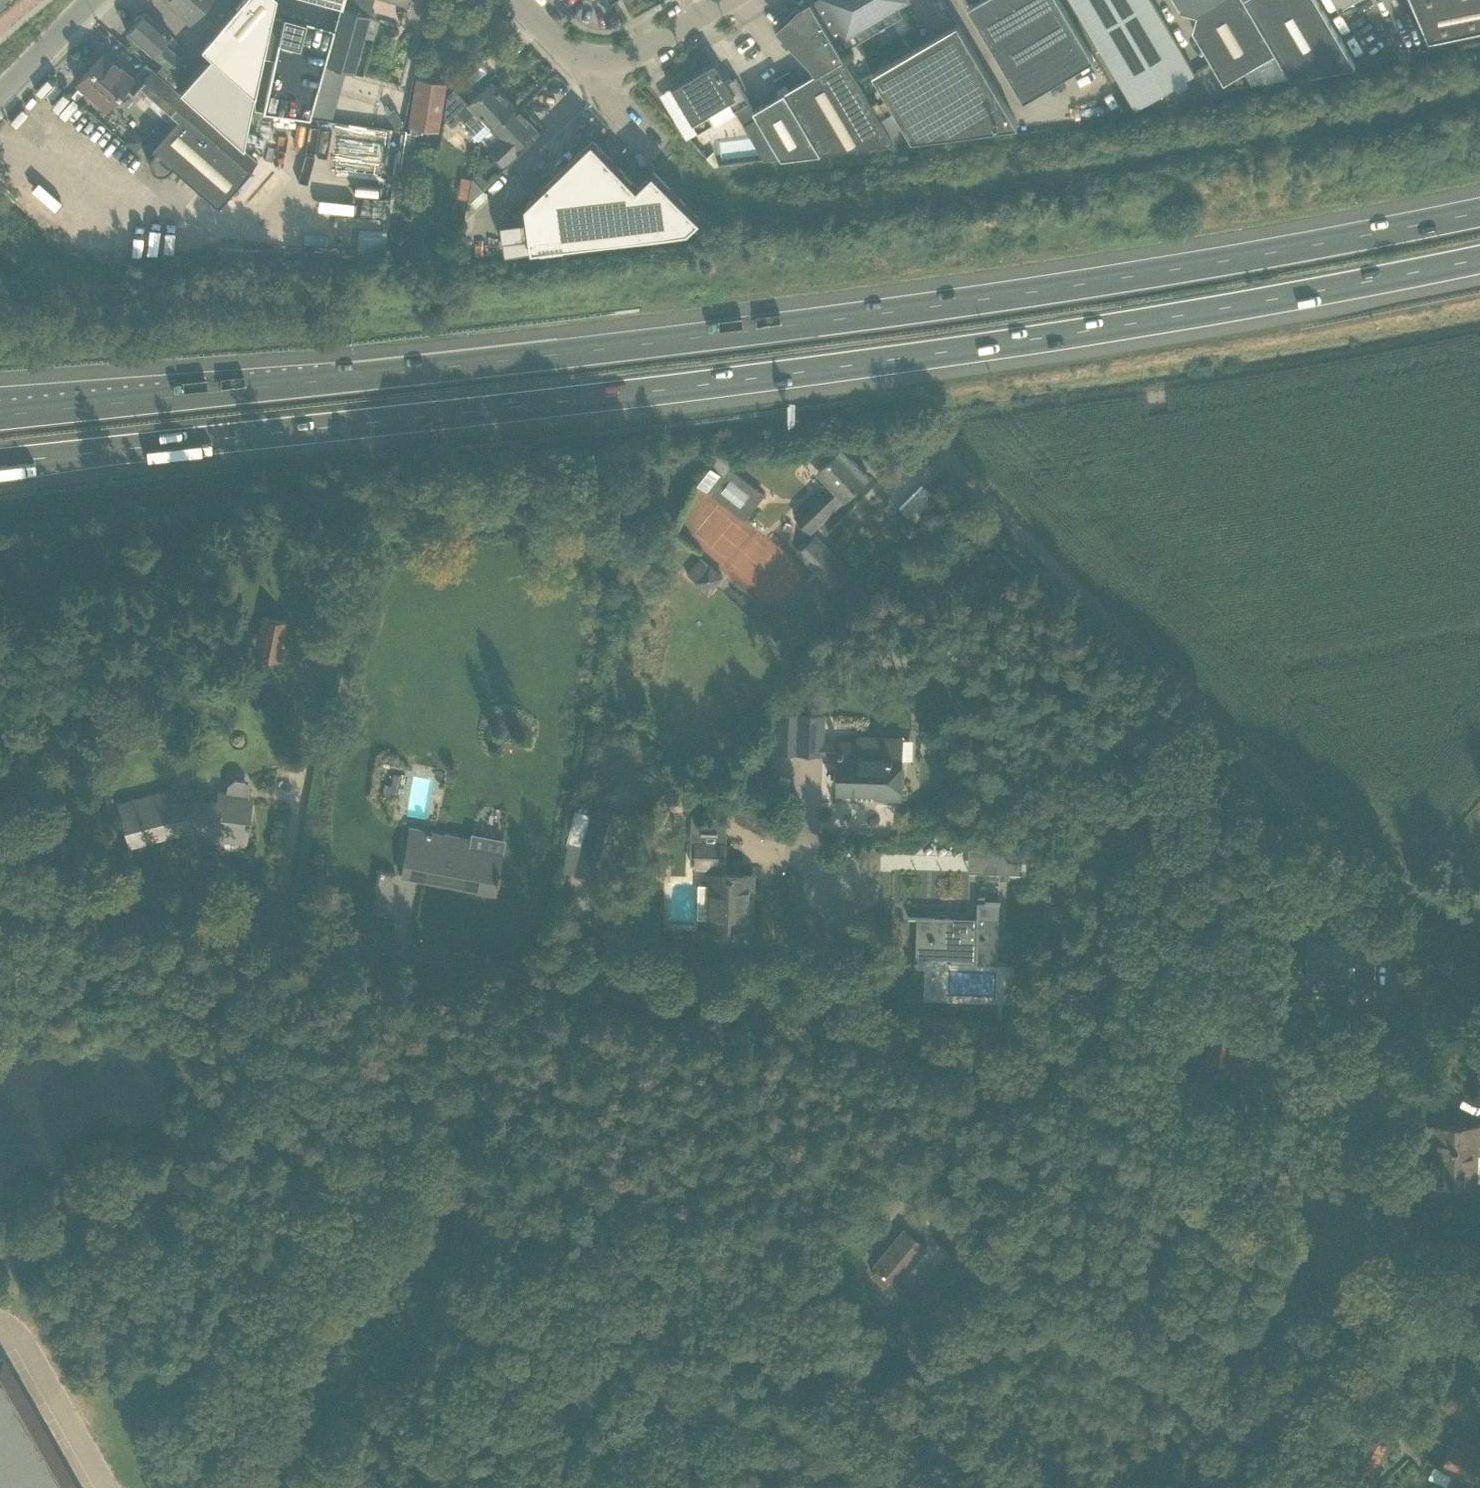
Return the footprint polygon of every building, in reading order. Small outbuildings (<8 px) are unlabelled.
[(206,0),(167,0),(189,19),(206,0)] [(274,0),(240,0),(200,47),(208,53),(254,94),(274,0)] [(908,0),(824,0),(846,37),(908,0)] [(973,3),(968,6),(989,40),(1056,0),(971,0),(973,3)] [(1095,57),(1061,0),(1056,0),(989,40),(1024,99),(1095,57)] [(1151,0),(1072,0),(1136,108),(1174,86),(1184,80),(1194,74),(1151,0)] [(1219,0),(1176,0),(1182,9),(1197,13),(1219,0)] [(1246,0),(1219,0),(1197,13),(1193,29),(1224,82),(1276,50),(1246,0)] [(1318,0),(1246,0),(1276,50),(1291,76),(1356,64),(1318,0)] [(1428,38),(1479,28),(1479,0),(1412,0),(1428,38)] [(785,90),(753,109),(759,119),(782,157),(819,152),(894,142),(881,119),(841,52),(813,3),(800,11),(797,17),(796,18),(794,15),(780,28),(819,70),(785,90)] [(370,15),(369,15),(340,7),(324,65),(354,73),(370,15)] [(272,56),(261,108),(308,114),(333,25),(282,10),(282,12),(272,10),(262,54),(272,56)] [(143,11),(126,31),(141,45),(163,64),(156,72),(174,87),(187,72),(177,64),(182,58),(164,43),(171,35),(158,25),(143,11)] [(1019,126),(968,39),(958,22),(873,72),(912,139),(1019,126)] [(131,78),(103,53),(77,83),(105,108),(131,78)] [(189,74),(176,89),(190,103),(242,147),(254,94),(208,53),(189,74)] [(716,60),(672,86),(682,103),(697,128),(699,132),(713,124),(707,113),(729,101),(734,110),(735,109),(740,107),(749,101),(735,78),(728,82),(726,78),(716,60)] [(132,78),(131,78),(170,112),(177,118),(190,103),(176,89),(156,72),(145,62),(132,78)] [(436,130),(443,85),(417,80),(410,126),(436,130)] [(1184,80),(1174,86),(1178,91),(1187,86),(1184,80)] [(478,139),(490,128),(513,106),(490,81),(457,112),(470,126),(468,129),(468,133),(473,139),(478,139)] [(217,206),(256,160),(242,147),(190,103),(177,118),(151,148),(157,153),(156,154),(155,156),(154,158),(154,159),(154,161),(155,162),(156,164),(157,165),(158,167),(159,168),(161,168),(162,169),(164,169),(166,169),(167,168),(169,168),(170,167),(171,166),(217,206)] [(511,149),(534,127),(513,106),(490,128),(498,136),(486,147),(503,164),(515,152),(511,149)] [(759,119),(747,126),(767,159),(782,157),(759,119)] [(709,152),(721,145),(715,136),(703,144),(709,152)] [(529,218),(503,221),(505,237),(507,253),(532,250),(601,241),(614,240),(688,231),(700,219),(654,171),(652,172),(638,186),(623,171),(593,140),(546,185),(527,204),(529,218)] [(468,199),(468,200),(470,202),(484,188),(475,179),(473,177),(472,178),(468,199)] [(810,531),(868,475),(842,448),(819,470),(829,482),(795,516),(810,531)] [(730,468),(735,461),(727,455),(716,457),(696,482),(745,520),(764,495),(730,468)] [(831,585),(847,569),(815,536),(798,552),(831,585)] [(710,593),(724,576),(700,557),(686,573),(690,576),(708,591),(710,593)] [(280,660),(287,621),(260,616),(253,656),(280,660)] [(799,716),(798,752),(823,753),(823,751),(838,752),(838,753),(840,753),(839,790),(857,791),(877,791),(876,795),(900,796),(900,784),(903,784),(903,768),(900,768),(901,761),(901,740),(901,739),(858,738),(858,743),(823,742),(823,717),(823,714),(799,713),(799,716)] [(249,789),(245,780),(234,778),(227,784),(226,789),(217,788),(216,799),(208,798),(198,798),(188,798),(178,800),(175,786),(120,801),(129,844),(130,844),(130,842),(157,836),(157,838),(158,838),(158,836),(163,834),(185,830),(205,829),(205,840),(222,840),(223,834),(244,837),(242,846),(243,847),(246,827),(250,828),(250,823),(247,823),(251,794),(249,794),(249,789)] [(576,811),(560,872),(601,883),(617,822),(576,811)] [(497,872),(503,844),(410,826),(401,874),(400,874),(400,875),(423,879),(424,874),(463,882),(462,887),(494,893),(494,891),(493,891),(495,881),(497,882),(499,872),(497,872)] [(725,866),(725,843),(691,841),(691,863),(697,863),(697,864),(712,865),(712,873),(711,884),(699,884),(698,916),(710,916),(710,928),(735,929),(735,932),(738,932),(738,926),(750,926),(752,875),(723,874),(723,866),(725,866)] [(1010,861),(1011,849),(977,848),(977,872),(1001,872),(1001,861),(1010,861)] [(985,901),(985,898),(978,898),(977,919),(908,916),(908,918),(919,918),(918,964),(919,964),(919,955),(952,956),(952,953),(976,954),(976,962),(999,963),(1001,901),(985,901)] [(1435,1126),(1434,1141),(1441,1141),(1441,1159),(1433,1159),(1433,1162),(1434,1162),(1434,1166),(1432,1167),(1431,1186),(1441,1186),(1442,1182),(1476,1183),(1476,1179),(1470,1179),(1470,1167),(1479,1167),(1479,1126),(1435,1126)] [(896,1283),(927,1247),(905,1228),(875,1265),(878,1268),(872,1274),(885,1284),(890,1278),(896,1283)] [(2,1356),(0,1357),(0,1487),(77,1487),(2,1356)] [(1371,1480),(1392,1430),(1375,1423),(1354,1473),(1371,1480)] [(1479,1466),(1479,1447),(1455,1436),(1440,1469),(1452,1475),(1449,1481),(1464,1487),(1470,1487),(1479,1466)]
